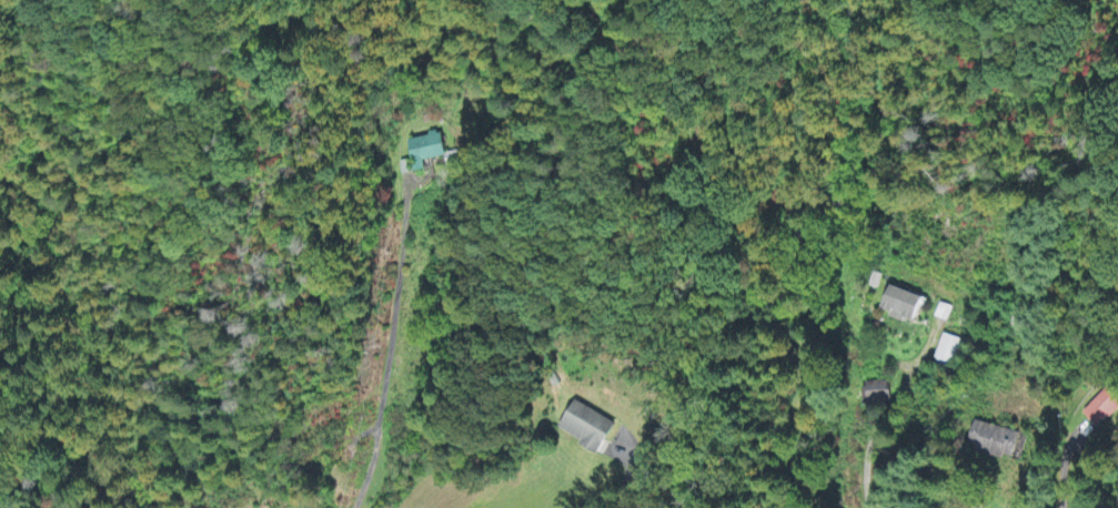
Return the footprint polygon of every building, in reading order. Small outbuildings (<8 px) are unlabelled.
[(409,141),(416,174),(427,172),(426,162),(446,158),(447,168),(460,165),(457,153),(447,155),(443,134),(409,141)] [(402,177),(413,175),(410,162),(399,164),(402,177)] [(908,318),(920,323),(929,301),(896,288),(886,314),(906,323),(908,318)] [(952,310),(941,305),(936,319),(947,323),(952,310)] [(935,365),(951,369),(960,341),(944,336),(935,365)] [(868,403),(890,402),(890,383),(868,384),(868,403)] [(1099,429),(1117,411),(1117,402),(1107,390),(1084,414),(1099,429)] [(605,453),(618,424),(576,405),(563,434),(605,453)] [(1025,435),(981,424),(975,450),(1019,460),(1025,435)]
